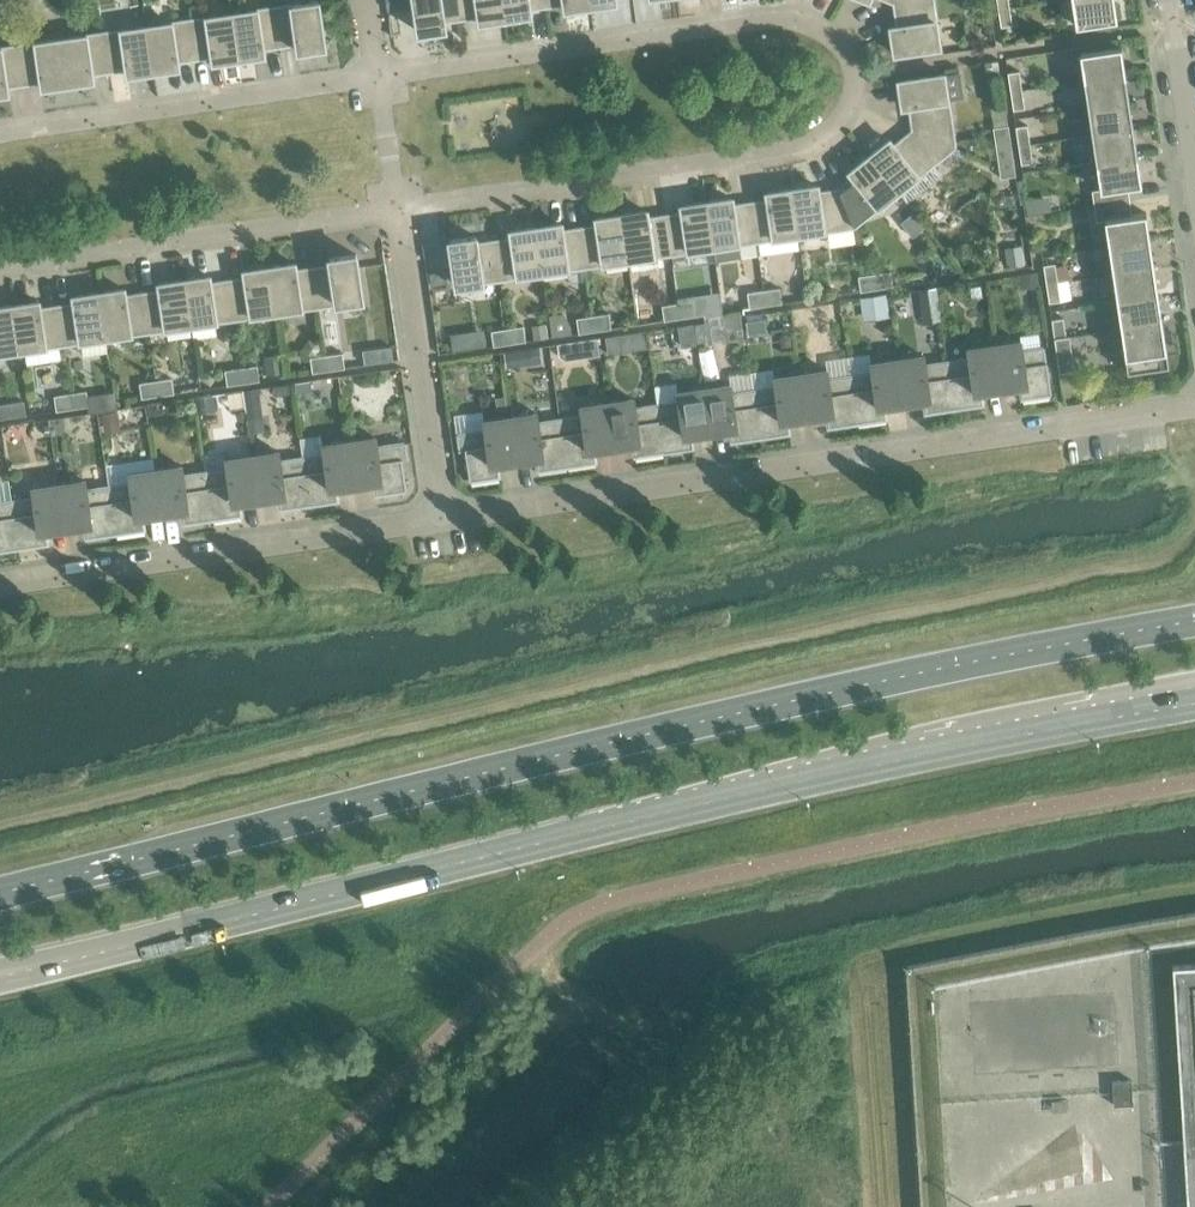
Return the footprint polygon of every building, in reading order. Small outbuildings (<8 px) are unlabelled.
[(461,17),(458,0),(413,0),(418,32),(445,28),(443,19),(461,17)] [(505,19),(502,0),(458,0),(461,17),(478,14),(479,23),(505,19)] [(546,4),(545,0),(502,0),(505,19),(530,15),(529,7),(546,4)] [(590,6),(589,0),(545,0),(546,4),(563,2),(565,10),(590,6)] [(895,1),(899,26),(890,27),(894,54),(939,47),(932,0),(896,0),(895,1)] [(1075,25),(1117,19),(1114,0),(1072,0),(1075,25)] [(318,1),(274,8),(280,44),(297,41),(298,50),(325,46),(318,1)] [(1009,6),(997,8),(1000,27),(1012,25),(1009,6)] [(274,8),(232,14),(238,59),(264,55),(262,47),(280,44),(274,8)] [(232,14),(189,20),(194,57),(212,54),(213,63),(238,59),(232,14)] [(189,20),(146,27),(153,72),(178,68),(177,59),(194,57),(189,20)] [(146,27),(104,33),(109,69),(126,67),(128,75),(153,72),(146,27)] [(104,33),(61,39),(68,84),(93,81),(92,72),(109,69),(104,33)] [(61,39),(18,46),(24,82),(41,80),(42,88),(68,84),(61,39)] [(0,48),(0,94),(8,93),(6,85),(24,82),(18,46),(0,48)] [(1079,52),(1083,80),(1125,74),(1121,46),(1079,52)] [(997,60),(984,62),(986,76),(1000,74),(997,60)] [(1007,72),(1010,91),(1022,90),(1019,71),(1007,72)] [(911,106),(914,131),(954,146),(947,100),(963,98),(959,72),(898,81),(902,107),(911,106)] [(1083,80),(1088,107),(1129,101),(1125,74),(1083,80)] [(1022,90),(1010,91),(1013,110),(1024,108),(1022,90)] [(1088,107),(1092,134),(1133,128),(1129,101),(1088,107)] [(993,128),(998,162),(1013,159),(1008,125),(993,128)] [(1015,127),(1018,145),(1030,144),(1027,125),(1015,127)] [(1092,134),(1096,161),(1137,155),(1133,128),(1092,134)] [(889,140),(869,156),(897,191),(907,203),(938,178),(939,173),(932,164),(954,146),(914,131),(895,146),(889,140)] [(1030,144),(1018,145),(1021,164),(1032,162),(1030,144)] [(1091,190),(1094,205),(1130,200),(1128,186),(1141,184),(1137,155),(1096,161),(1100,188),(1091,190)] [(854,178),(838,191),(854,226),(897,191),(869,156),(849,172),(854,178)] [(1013,159),(998,162),(1000,178),(1015,175),(1013,159)] [(817,185),(792,189),(798,234),(854,226),(838,191),(818,194),(817,185)] [(768,202),(750,204),(756,241),(798,234),(792,189),(766,193),(768,202)] [(732,198),(706,202),(713,247),(715,261),(741,258),(739,243),(756,241),(750,204),(733,207),(732,198)] [(1104,220),(1108,247),(1150,241),(1146,212),(1132,214),(1130,200),(1094,205),(1096,221),(1104,220)] [(682,214),(665,217),(670,253),(713,247),(706,202),(681,206),(682,214)] [(646,211),(621,215),(628,260),(670,253),(665,217),(648,219),(646,211)] [(597,227),(580,230),(585,266),(628,260),(621,215),(596,218),(597,227)] [(561,224),(536,227),(542,272),(585,266),(580,230),(562,232),(561,224)] [(512,240),(494,242),(500,279),(542,272),(536,227),(510,231),(512,240)] [(500,279),(494,242),(477,245),(476,236),(449,240),(456,285),(500,279)] [(1108,247),(1112,274),(1154,268),(1150,241),(1108,247)] [(1022,245),(1004,247),(1007,267),(1024,265),(1022,245)] [(331,267),(313,269),(319,306),(362,299),(356,254),(329,258),(331,267)] [(295,263),(269,267),(276,312),(319,306),(313,269),(296,272),(295,263)] [(1043,265),(1046,284),(1057,282),(1055,263),(1043,265)] [(245,279),(228,282),(233,318),(276,312),(269,267),(244,271),(245,279)] [(1112,274),(1116,301),(1158,295),(1154,268),(1112,274)] [(445,270),(429,273),(431,285),(447,282),(445,270)] [(890,271),(874,273),(876,289),(893,286),(890,271)] [(1037,272),(1018,275),(1020,288),(1039,286),(1037,272)] [(876,289),(874,273),(858,276),(860,291),(876,289)] [(209,276),(184,280),(191,325),(233,318),(228,282),(211,285),(209,276)] [(160,292),(143,295),(148,331),(191,325),(184,280),(159,284),(160,292)] [(1057,282),(1046,284),(1049,303),(1060,301),(1057,282)] [(779,288),(763,290),(765,305),(782,303),(779,288)] [(938,302),(935,288),(918,290),(921,305),(938,302)] [(124,289),(99,293),(105,338),(148,331),(143,295),(125,297),(124,289)] [(765,305),(763,290),(747,293),(749,308),(765,305)] [(75,305),(57,308),(63,344),(68,343),(105,338),(99,293),(73,296),(75,305)] [(886,294),(860,298),(863,320),(889,316),(886,294)] [(1116,301),(1120,328),(1162,322),(1158,295),(1116,301)] [(694,300),(678,303),(680,318),(696,316),(694,300)] [(39,302),(13,305),(20,350),(63,344),(57,308),(40,310),(39,302)] [(680,318),(678,303),(662,305),(664,320),(680,318)] [(20,350),(13,305),(0,307),(0,353),(20,350)] [(609,313),(592,316),(595,331),(611,328),(609,313)] [(740,313),(722,315),(726,341),(743,338),(740,313)] [(595,331),(592,316),(576,318),(579,333),(595,331)] [(705,322),(694,324),(698,344),(712,341),(708,317),(704,318),(705,322)] [(1051,319),(1054,338),(1066,336),(1063,318),(1051,319)] [(765,319),(745,321),(747,334),(766,332),(765,319)] [(1162,322),(1120,328),(1127,371),(1168,365),(1162,322)] [(532,326),(534,339),(547,337),(545,324),(532,326)] [(693,324),(678,326),(681,347),(696,344),(693,324)] [(523,326),(507,328),(509,344),(526,341),(523,326)] [(509,344),(507,328),(491,331),(493,346),(509,344)] [(619,335),(605,337),(608,354),(622,352),(619,335)] [(1066,336),(1054,338),(1059,373),(1074,371),(1069,336),(1066,336)] [(593,353),(591,339),(576,341),(578,355),(593,353)] [(1020,341),(994,345),(1000,387),(1020,384),(1022,397),(1051,393),(1044,347),(1022,350),(1020,341)] [(969,358),(947,361),(954,408),(982,403),(980,390),(1000,387),(994,345),(967,349),(969,358)] [(513,351),(515,364),(528,362),(526,349),(513,351)] [(342,353),(326,355),(328,370),(345,368),(342,353)] [(279,354),(264,357),(267,374),(282,372),(279,354)] [(328,370),(326,355),(310,357),(312,373),(328,370)] [(923,355),(897,359),(903,401),(923,398),(925,412),(954,408),(947,361),(925,364),(923,355)] [(872,372),(850,376),(857,422),(886,418),(884,404),(903,401),(897,359),(871,363),(872,372)] [(257,365),(241,368),(243,383),(259,381),(257,365)] [(243,383),(241,368),(225,370),(227,385),(243,383)] [(827,370),(800,374),(806,416),(826,413),(828,426),(857,422),(850,376),(828,379),(827,370)] [(775,387),(753,390),(760,436),(789,432),(787,419),(806,416),(800,374),(774,378),(775,387)] [(172,378),(155,381),(158,396),(174,393),(172,378)] [(310,380),(295,382),(297,392),(311,390),(310,380)] [(158,396),(155,381),(139,383),(141,398),(158,396)] [(730,384),(704,388),(710,430),(729,427),(731,441),(760,436),(753,390),(731,393),(730,384)] [(258,388),(244,391),(246,405),(254,403),(259,398),(258,388)] [(678,401),(656,404),(663,451),(692,447),(690,433),(710,430),(704,388),(677,392),(678,401)] [(86,391),(70,393),(73,408),(89,406),(86,391)] [(73,408),(70,393),(54,396),(56,411),(73,408)] [(214,394),(195,397),(198,413),(217,410),(214,394)] [(505,396),(495,397),(496,410),(506,409),(505,396)] [(633,399),(607,403),(613,445),(633,442),(635,455),(663,451),(656,404),(635,408),(633,399)] [(0,404),(0,407),(2,419),(26,415),(24,400),(0,404)] [(163,412),(162,402),(147,405),(149,414),(163,412)] [(582,416),(560,419),(567,465),(595,461),(593,448),(613,445),(607,403),(580,407),(582,416)] [(117,411),(102,413),(105,432),(120,430),(117,411)] [(537,413),(510,417),(516,459),(536,456),(538,469),(567,465),(560,419),(538,422),(537,413)] [(516,459),(510,417),(484,421),(485,430),(456,434),(459,451),(465,450),(469,480),(499,475),(497,462),(516,459)] [(375,437),(349,441),(355,483),(375,480),(377,494),(406,489),(402,460),(408,459),(406,442),(377,446),(375,437)] [(324,454),(302,457),(309,504),(338,499),(336,486),(355,483),(349,441),(322,445),(324,454)] [(279,452),(252,455),(259,497),(278,495),(280,508),(309,504),(302,457),(280,461),(279,452)] [(227,468),(205,472),(212,518),(241,514),(239,500),(259,497),(252,455),(226,459),(227,468)] [(182,466),(156,470),(162,512),(181,509),(183,522),(212,518),(205,472),(183,475),(182,466)] [(130,483),(109,486),(115,532),(144,528),(142,515),(162,512),(156,470),(129,474),(130,483)] [(85,480),(59,484),(65,526),(85,523),(87,537),(115,532),(109,486),(87,489),(85,480)] [(34,497),(12,500),(19,547),(47,543),(45,529),(65,526),(59,484),(32,488),(34,497)] [(19,547),(12,500),(0,502),(0,550),(19,547)] [(1187,1206),(1194,1206),(1194,965),(1172,966),(1183,1144),(1184,1158),(1187,1206)] [(1113,1094),(1113,1105),(1132,1104),(1131,1080),(1112,1081),(1113,1094)]
